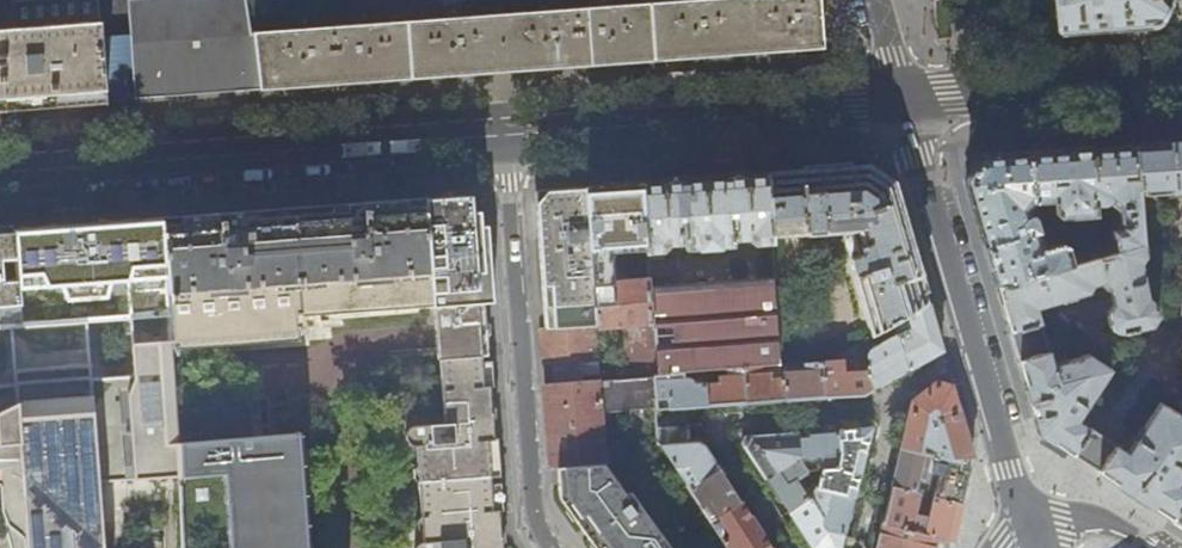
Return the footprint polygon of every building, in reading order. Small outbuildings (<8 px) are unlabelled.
[(100,22),(99,0),(0,0),(0,29),(100,22)] [(132,33),(136,99),(192,95),(261,90),(253,33),(249,0),(130,0),(132,33)] [(261,90),(320,86),(433,77),(545,69),(653,61),(658,60),(766,52),(825,48),(824,41),(821,0),(675,0),(611,5),(610,0),(597,0),(598,6),(557,9),(557,1),(542,2),(543,10),(462,17),(462,9),(447,11),(448,18),(367,24),(367,17),(353,18),(354,25),(313,29),(312,21),(298,22),(298,30),(253,33),(261,90)] [(1059,19),(1060,31),(1113,27),(1156,24),(1168,0),(1057,0),(1059,19)] [(0,29),(0,109),(83,103),(107,101),(102,35),(100,22),(0,29)] [(102,35),(107,101),(136,99),(132,33),(102,35)] [(666,86),(666,87),(670,86),(675,85),(680,85),(685,86),(689,85),(691,84),(692,82),(694,75),(694,72),(693,72),(690,73),(685,73),(679,73),(675,73),(671,73),(669,74),(668,75),(667,77),(666,85),(666,86)] [(1135,145),(1143,246),(1096,259),(998,286),(1013,339),(1041,433),(1073,455),(1090,431),(1081,425),(1112,372),(1091,359),(1062,366),(1058,354),(1061,348),(1049,309),(1089,297),(1092,289),(1105,285),(1112,292),(1115,304),(1106,316),(1111,329),(1120,336),(1152,326),(1159,317),(1155,303),(1147,295),(1141,262),(1147,254),(1159,253),(1154,193),(1181,191),(1181,142),(1135,145)] [(1086,149),(1028,153),(1031,200),(1037,205),(1041,205),(1041,204),(1054,203),(1054,214),(1061,220),(1095,218),(1097,215),(1096,206),(1107,204),(1109,202),(1119,211),(1120,228),(1112,230),(1111,233),(1114,244),(1088,252),(1096,259),(1143,246),(1135,145),(1086,149)] [(1031,200),(1028,153),(1003,155),(984,156),(967,181),(998,286),(1096,259),(1088,252),(1073,256),(1070,249),(1073,244),(1065,240),(1062,244),(1044,249),(1036,220),(1033,217),(1030,217),(1029,212),(1034,205),(1037,205),(1031,200)] [(821,168),(768,172),(773,235),(843,230),(872,336),(895,322),(909,314),(929,303),(900,203),(894,182),(869,165),(821,168)] [(708,177),(643,182),(646,224),(650,278),(677,277),(676,261),(665,261),(664,251),(671,244),(687,244),(687,249),(735,245),(735,241),(749,239),(754,245),(774,243),(773,235),(768,172),(708,177)] [(618,184),(587,186),(587,187),(597,323),(597,325),(625,323),(628,378),(652,376),(652,371),(658,371),(655,321),(653,321),(651,285),(650,279),(602,282),(601,256),(621,255),(619,226),(646,224),(643,182),(618,184)] [(561,188),(535,190),(545,327),(570,325),(597,323),(587,187),(587,186),(561,188)] [(424,199),(434,305),(491,300),(494,300),(492,270),(484,270),(483,251),(479,211),(471,212),(470,195),(462,196),(424,199)] [(226,213),(162,218),(170,311),(171,324),(302,315),(434,305),(424,199),(388,201),(325,206),(226,213)] [(54,225),(13,228),(16,285),(124,278),(125,315),(127,315),(170,311),(162,218),(123,221),(54,225)] [(7,324),(17,323),(16,285),(13,228),(0,229),(0,324),(7,324)] [(776,277),(651,285),(653,321),(655,321),(658,371),(706,368),(727,367),(745,365),(762,364),(781,363),(776,277)] [(501,517),(500,505),(493,505),(489,435),(494,435),(493,418),(491,381),(485,381),(483,364),(482,350),(494,350),(493,332),(491,300),(434,305),(437,353),(440,353),(441,368),(444,418),(413,420),(408,423),(405,428),(405,433),(408,437),(411,439),(416,439),(422,535),(417,537),(415,539),(413,546),(414,547),(503,547),(501,517)] [(929,303),(909,314),(915,334),(900,339),(909,368),(919,362),(942,349),(929,303)] [(38,465),(37,504),(19,504),(11,514),(6,525),(6,541),(8,547),(106,547),(100,476),(180,472),(178,438),(173,352),(171,324),(170,311),(127,315),(131,372),(88,375),(84,318),(17,323),(7,324),(11,381),(0,382),(0,467),(38,465)] [(179,351),(178,347),(300,339),(298,324),(303,323),(302,315),(171,324),(173,352),(179,351)] [(545,327),(541,327),(541,336),(544,364),(573,362),(570,325),(545,327)] [(881,384),(909,368),(900,339),(898,332),(883,340),(887,352),(868,363),(869,369),(875,388),(881,384)] [(829,360),(822,360),(825,396),(839,395),(864,394),(875,388),(869,369),(847,370),(846,359),(829,360)] [(785,363),(786,376),(788,398),(816,397),(825,396),(822,360),(805,362),(785,363)] [(763,378),(762,364),(745,365),(747,400),(782,398),(788,398),(786,376),(763,378)] [(747,400),(745,365),(727,367),(728,380),(708,382),(710,402),(742,400),(747,400)] [(706,368),(658,371),(652,371),(652,376),(655,428),(686,426),(685,414),(684,404),(710,402),(708,382),(706,368)] [(605,464),(600,380),(545,384),(549,428),(552,468),(557,468),(605,464)] [(902,448),(935,456),(971,465),(973,457),(953,386),(938,382),(912,404),(910,409),(903,408),(899,422),(907,423),(905,432),(902,448)] [(298,429),(251,432),(249,402),(234,402),(236,433),(178,438),(180,472),(221,469),(227,547),(309,547),(298,429)] [(1159,403),(1127,453),(1115,446),(1099,471),(1181,525),(1181,417),(1159,403)] [(686,426),(655,428),(657,446),(657,447),(687,488),(718,469),(709,456),(700,443),(690,443),(689,425),(686,426)] [(859,430),(839,431),(839,448),(835,466),(819,467),(805,469),(806,470),(814,481),(817,486),(853,496),(869,429),(859,430)] [(824,432),(800,434),(799,455),(818,453),(819,467),(835,466),(839,448),(839,431),(824,432)] [(797,456),(799,455),(800,434),(746,437),(743,441),(756,460),(767,478),(797,456)] [(931,474),(935,456),(902,448),(897,465),(893,484),(915,490),(919,471),(931,474)] [(805,469),(797,456),(767,478),(779,496),(789,511),(810,495),(817,486),(814,481),(803,488),(796,477),(806,470),(805,469)] [(967,483),(971,465),(935,456),(931,474),(943,477),(938,496),(962,502),(967,483)] [(557,468),(560,498),(582,528),(596,547),(675,547),(634,488),(629,492),(607,464),(605,464),(557,468)] [(718,469),(687,488),(696,503),(703,498),(706,504),(711,501),(719,513),(739,502),(735,495),(718,469)] [(915,490),(893,484),(886,514),(884,523),(917,531),(921,514),(910,510),(915,490)] [(853,496),(817,486),(810,495),(823,515),(821,522),(826,531),(844,536),(847,524),(853,496)] [(810,495),(789,511),(813,547),(841,547),(844,536),(826,531),(821,522),(823,515),(810,495)] [(958,519),(962,502),(938,496),(933,517),(921,514),(917,531),(935,536),(953,541),(958,519)] [(719,513),(707,520),(725,547),(770,547),(751,520),(739,502),(719,513)] [(884,523),(882,522),(879,538),(876,547),(932,547),(935,536),(917,531),(884,523)]
